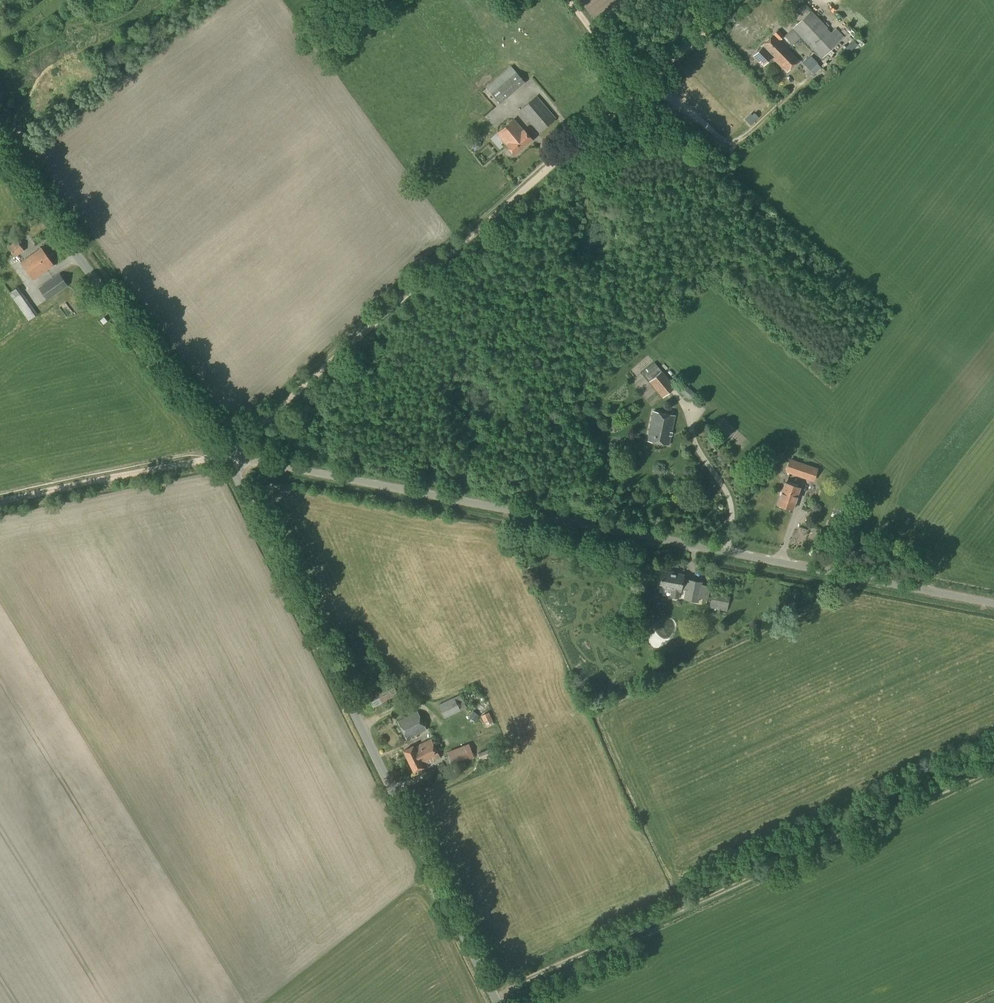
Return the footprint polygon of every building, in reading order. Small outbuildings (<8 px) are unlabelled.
[(804,17),(793,28),(801,37),(799,39),(812,53),(819,61),(840,41),(832,33),(810,11),(804,17)] [(778,30),(774,34),(761,46),(762,47),(754,56),(763,66),(772,57),(787,72),(799,60),(780,40),(784,36),(778,30)] [(817,64),(809,55),(802,62),(810,70),(817,64)] [(500,104),(525,83),(511,66),(486,87),(500,104)] [(817,67),(806,79),(811,84),(822,72),(817,67)] [(539,132),(555,118),(536,96),(520,110),(539,132)] [(496,134),(506,145),(514,155),(533,140),(524,129),(523,130),(514,119),(496,134)] [(476,148),(480,147),(481,144),(479,140),(475,141),(473,145),(476,148)] [(15,257),(24,251),(17,240),(8,247),(15,257)] [(21,262),(32,278),(34,280),(46,270),(54,265),(41,248),(21,262)] [(47,300),(68,286),(60,273),(39,288),(47,300)] [(29,321),(38,314),(22,292),(18,286),(9,293),(13,298),(29,321)] [(89,310),(95,305),(82,286),(75,291),(89,310)] [(675,387),(662,371),(656,365),(654,362),(642,372),(644,375),(646,376),(650,381),(663,397),(675,387)] [(680,388),(681,392),(687,398),(691,398),(693,395),(693,391),(686,386),(683,386),(680,388)] [(669,445),(675,416),(653,411),(647,441),(669,445)] [(814,482),(818,468),(789,458),(785,472),(814,482)] [(792,510),(800,487),(785,482),(778,505),(792,510)] [(659,587),(672,589),(671,596),(678,597),(679,591),(680,591),(681,589),(686,590),(684,599),(698,602),(698,598),(708,600),(710,586),(701,584),(701,582),(688,579),(687,581),(682,580),(683,575),(662,571),(659,587)] [(727,612),(730,597),(713,593),(709,608),(727,612)] [(368,697),(373,707),(398,695),(393,685),(368,697)] [(444,718),(467,707),(461,694),(438,705),(444,718)] [(405,740),(427,730),(418,711),(397,721),(405,740)] [(480,716),(474,711),(470,716),(476,720),(480,716)] [(487,727),(494,724),(493,722),(493,721),(489,712),(481,715),(485,725),(486,725),(487,727)] [(423,766),(440,757),(431,739),(414,747),(413,746),(403,750),(414,772),(424,767),(423,766)] [(448,768),(474,758),(469,743),(447,752),(448,756),(444,757),(448,768)] [(492,754),(490,750),(478,754),(480,759),(492,754)] [(446,768),(443,762),(437,766),(440,771),(446,768)]
